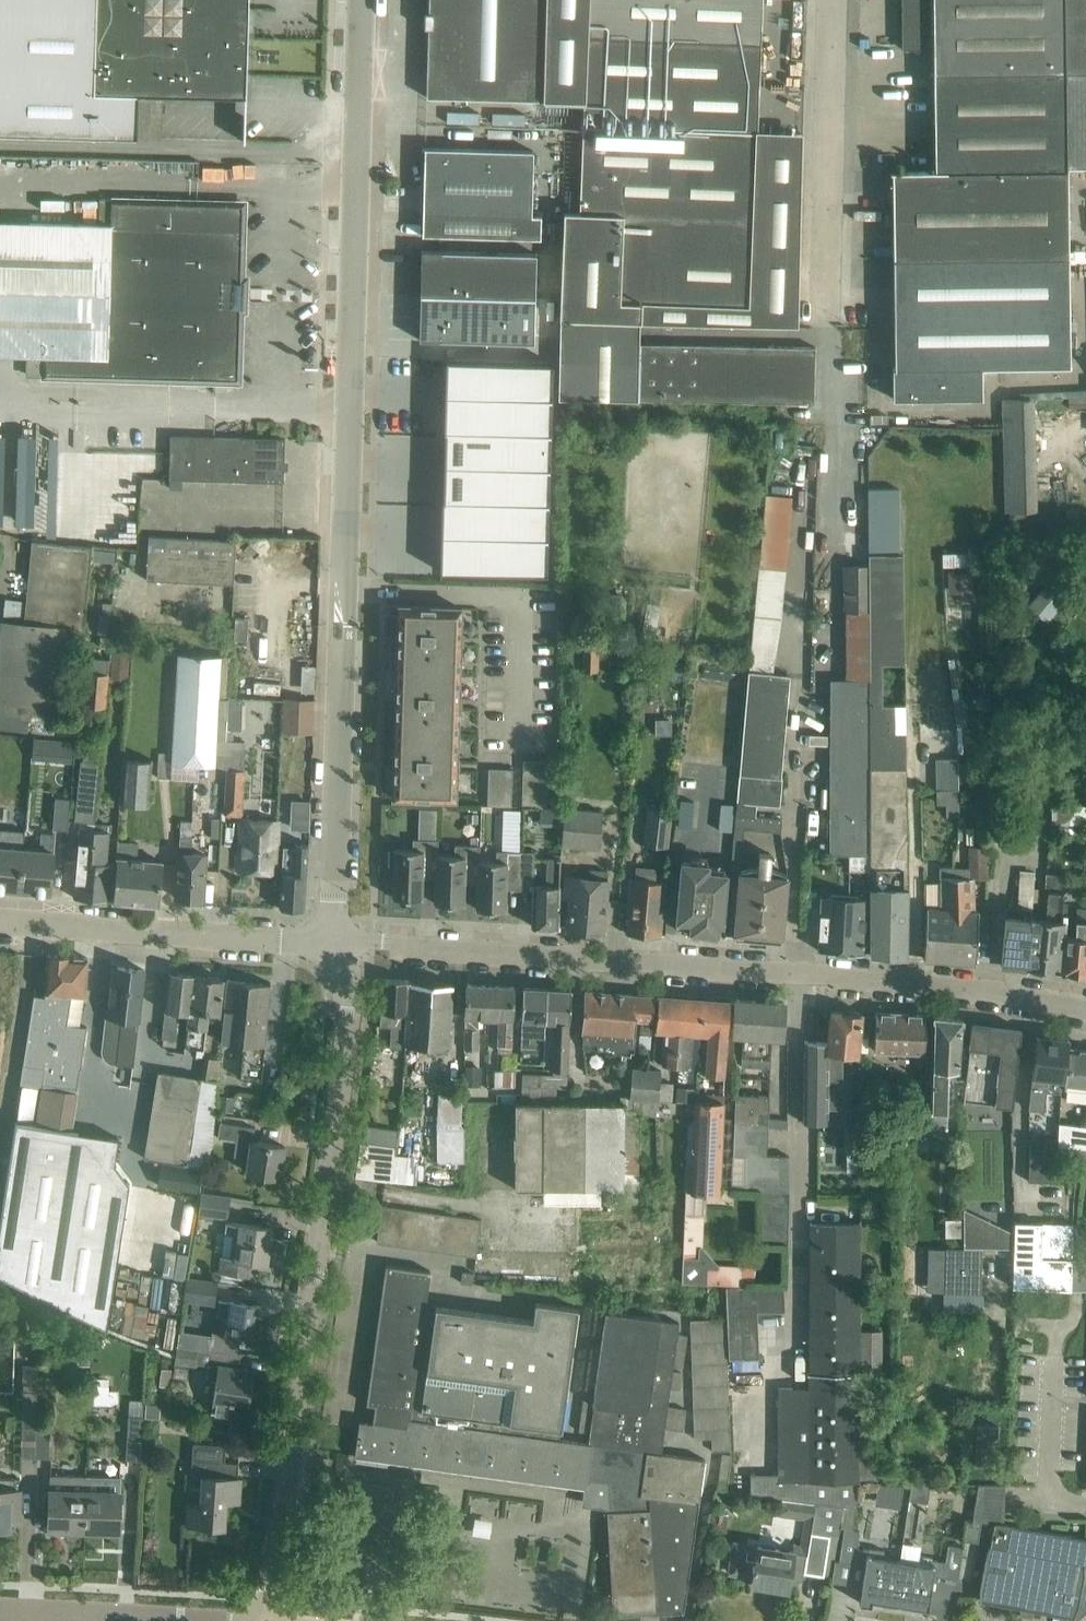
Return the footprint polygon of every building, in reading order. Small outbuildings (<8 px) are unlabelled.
[(137,138),(138,94),(246,97),(249,0),(0,0),(0,134),(137,138)] [(426,97),(547,100),(548,0),(429,0),(426,97)] [(547,100),(584,101),(583,126),(580,212),(565,212),(561,318),(640,321),(641,321),(798,324),(803,132),(758,130),(763,0),(548,0),(547,100)] [(1065,71),(1085,71),(1085,0),(902,0),(903,49),(934,48),(934,73),(1065,71)] [(1065,71),(934,73),(935,170),(1067,169),(1067,166),(1066,166),(1065,71)] [(1065,71),(1066,166),(1067,166),(1085,166),(1085,71),(1065,71)] [(423,212),(422,235),(541,238),(542,214),(532,214),(534,150),(447,148),(425,147),(423,212)] [(1068,256),(1067,169),(935,170),(891,171),(891,172),(892,172),(893,258),(1068,256)] [(27,357),(26,376),(45,377),(194,381),(216,382),(238,382),(238,360),(240,308),(245,308),(245,303),(240,302),(240,286),(245,286),(246,281),(241,281),(242,229),(243,202),(221,201),(101,198),(100,225),(0,222),(0,356),(27,357)] [(422,250),(420,295),(536,298),(537,253),(422,250)] [(1070,366),(1068,256),(893,258),(895,367),(893,367),(893,398),(982,397),(981,367),(1070,366)] [(536,298),(420,295),(419,339),(534,343),(536,298)] [(560,318),(558,398),(638,400),(638,399),(792,403),(814,403),(816,347),(794,346),(639,342),(640,321),(561,318),(560,318)] [(442,499),(440,571),(548,574),(554,362),(446,359),(444,431),(445,431),(443,499),(442,499)] [(1034,509),(1031,396),(1000,397),(1003,509),(1034,509)] [(171,432),(188,432),(188,419),(171,419),(171,432)] [(285,438),(172,435),(170,479),(284,482),(285,438)] [(777,666),(789,493),(762,492),(751,664),(777,666)] [(32,526),(22,623),(2,621),(0,637),(0,797),(21,799),(29,711),(58,714),(67,629),(85,630),(92,560),(93,549),(93,546),(56,543),(58,529),(32,526)] [(146,579),(210,583),(234,584),(236,541),(149,536),(146,579)] [(93,549),(92,560),(114,562),(115,551),(93,549)] [(868,609),(868,680),(869,853),(870,954),(907,956),(909,848),(905,704),(883,705),(882,664),(905,663),(903,553),(867,553),(867,566),(868,609)] [(843,566),(843,611),(868,609),(867,566),(843,566)] [(662,606),(649,603),(642,637),(655,639),(662,606)] [(393,797),(455,799),(456,767),(457,735),(458,703),(459,672),(460,640),(461,607),(399,605),(398,638),(397,670),(396,701),(395,733),(394,765),(393,797)] [(600,672),(600,637),(583,637),(583,672),(600,672)] [(129,678),(130,649),(115,648),(113,677),(129,678)] [(229,656),(177,653),(170,762),(223,768),(229,656)] [(790,674),(748,670),(738,798),(756,800),(765,800),(764,803),(778,805),(790,674)] [(87,672),(86,684),(84,706),(106,707),(109,674),(87,672)] [(848,854),(869,853),(868,680),(827,680),(829,854),(848,854)] [(313,701),(284,700),(284,710),(283,710),(282,729),(312,731),(313,701)] [(670,721),(656,721),(656,736),(670,736),(670,721)] [(232,747),(226,813),(241,813),(245,748),(232,747)] [(152,759),(122,757),(119,804),(149,806),(152,759)] [(82,758),(75,816),(93,818),(99,759),(82,758)] [(958,758),(935,759),(935,789),(958,789),(958,758)] [(545,759),(523,759),(519,806),(545,807),(545,759)] [(970,764),(960,764),(961,781),(970,781),(970,764)] [(511,767),(486,766),(485,805),(509,806),(511,767)] [(71,798),(72,783),(61,790),(60,797),(55,797),(53,829),(68,830),(71,798)] [(959,816),(958,789),(935,789),(935,804),(945,804),(946,817),(959,816)] [(779,845),(782,818),(755,816),(756,800),(738,798),(733,841),(779,845)] [(693,801),(680,800),(678,827),(691,828),(693,801)] [(737,805),(720,803),(718,830),(734,832),(737,805)] [(668,847),(672,809),(648,806),(644,844),(668,847)] [(602,811),(565,808),(561,845),(599,849),(602,811)] [(240,820),(239,849),(238,871),(276,872),(278,821),(240,820)] [(192,821),(181,821),(177,898),(203,899),(206,855),(190,854),(192,821)] [(80,828),(74,897),(92,899),(99,824),(89,823),(88,828),(80,828)] [(100,824),(99,824),(92,899),(110,901),(113,863),(106,862),(108,830),(99,829),(100,824)] [(0,829),(0,891),(6,891),(6,888),(20,890),(24,848),(7,847),(9,830),(0,829)] [(39,849),(24,848),(20,890),(33,891),(33,894),(45,895),(45,892),(50,892),(55,833),(41,832),(39,849)] [(395,849),(393,897),(422,898),(423,871),(436,871),(437,839),(413,839),(413,850),(395,849)] [(436,871),(435,903),(464,904),(464,877),(478,877),(479,845),(455,844),(455,855),(438,855),(439,839),(437,839),(436,871)] [(139,842),(116,840),(115,858),(117,858),(113,901),(158,905),(162,862),(138,860),(139,842)] [(309,844),(294,843),(294,847),(283,846),(282,873),(281,873),(279,908),(305,909),(309,844)] [(478,877),(477,909),(505,909),(506,883),(520,883),(521,851),(497,850),(497,861),(480,860),(481,845),(479,845),(478,877)] [(521,851),(520,883),(534,883),(532,925),(559,927),(561,858),(548,857),(547,884),(534,884),(535,851),(521,851)] [(739,869),(735,915),(734,937),(752,938),(752,936),(763,936),(763,939),(782,941),(787,874),(786,873),(786,876),(769,874),(771,854),(759,853),(757,873),(741,871),(741,869),(739,869)] [(869,853),(848,854),(849,870),(869,870),(870,954),(869,853)] [(682,861),(678,907),(676,929),(690,930),(690,935),(717,937),(718,923),(722,923),(727,872),(708,871),(708,863),(682,861)] [(636,866),(635,878),(631,878),(626,933),(660,936),(666,881),(655,880),(656,868),(636,866)] [(941,909),(927,908),(924,958),(949,960),(951,866),(941,866),(941,909)] [(969,868),(951,866),(949,960),(975,962),(979,912),(975,911),(974,878),(969,878),(969,868)] [(571,898),(570,906),(568,928),(603,931),(608,873),(588,871),(588,878),(566,877),(564,897),(571,898)] [(270,874),(216,876),(217,905),(271,903),(270,874)] [(1032,875),(1020,874),(1016,917),(1030,917),(1032,875)] [(1065,875),(1046,874),(1045,886),(1064,888),(1065,875)] [(1040,918),(1036,918),(1031,968),(1061,970),(1064,935),(1065,936),(1067,915),(1061,914),(1063,894),(1047,892),(1045,914),(1040,914),(1040,918)] [(822,897),(820,928),(818,950),(863,953),(867,901),(822,897)] [(1076,907),(1075,936),(1065,936),(1061,970),(1085,974),(1085,908),(1076,907)] [(1030,917),(1016,917),(1000,916),(1001,965),(1031,968),(1036,918),(1030,917)] [(88,957),(48,954),(44,996),(34,995),(29,1026),(50,1029),(51,1022),(67,1024),(71,998),(85,999),(88,957)] [(111,965),(105,1016),(102,1053),(103,1057),(105,1060),(108,1062),(109,1063),(112,1064),(132,1066),(133,1066),(144,969),(111,965)] [(194,975),(169,972),(162,1037),(176,1039),(179,1012),(188,1013),(189,1012),(190,1012),(194,975)] [(223,978),(194,975),(190,1012),(189,1012),(188,1013),(184,1053),(203,1056),(208,1012),(219,1014),(223,978)] [(410,980),(383,978),(380,1025),(391,1026),(390,1047),(402,1048),(405,1012),(408,1012),(410,980)] [(228,979),(225,1000),(221,1041),(245,1043),(242,1078),(261,1080),(271,983),(228,979)] [(410,980),(408,1012),(405,1045),(448,1048),(453,983),(410,980)] [(490,985),(467,984),(465,1019),(464,1047),(478,1048),(479,1018),(489,1019),(490,985)] [(514,986),(490,985),(489,1019),(500,1019),(498,1051),(511,1052),(514,986)] [(522,1009),(520,1052),(536,1052),(536,1047),(533,1047),(534,1037),(545,1038),(546,1022),(545,1021),(546,988),(523,987),(522,1009)] [(546,988),(545,1021),(546,1022),(553,1022),(551,1070),(567,1071),(570,1011),(571,989),(546,988)] [(584,1012),(581,1045),(603,1046),(609,1047),(608,1051),(615,1052),(629,1053),(632,1018),(641,1019),(639,1046),(649,1047),(650,1039),(649,1038),(649,1034),(651,1034),(652,1020),(652,1018),(654,996),(620,993),(586,990),(584,1012)] [(681,997),(667,996),(667,997),(659,996),(656,1029),(664,1029),(661,1065),(676,1066),(681,997)] [(705,1074),(725,1075),(730,1000),(702,996),(702,998),(699,1032),(709,1033),(705,1074)] [(702,998),(681,997),(676,1066),(690,1067),(693,1032),(699,1032),(702,998)] [(759,1001),(736,999),(734,1033),(743,1034),(741,1066),(756,1067),(755,1057),(759,1001)] [(759,1001),(756,1067),(770,1068),(773,1037),(782,1037),(784,1003),(759,1001)] [(861,1013),(831,1010),(828,1042),(805,1040),(803,1122),(829,1122),(828,1108),(841,1108),(842,1089),(843,1089),(843,1054),(857,1055),(861,1013)] [(874,1049),(925,1051),(926,1014),(876,1012),(874,1049)] [(960,1046),(962,1018),(935,1016),(932,1126),(947,1127),(948,1076),(962,1077),(962,1062),(964,1047),(960,1046)] [(50,1029),(29,1026),(23,1065),(44,1068),(45,1063),(46,1063),(80,1068),(81,1068),(87,1027),(67,1024),(51,1022),(50,1029)] [(990,1025),(972,1023),(969,1047),(964,1047),(962,1062),(962,1077),(966,1077),(963,1099),(1012,1105),(1021,1032),(1021,1029),(990,1026),(990,1025)] [(1067,1039),(1038,1035),(1029,1108),(1044,1110),(1047,1086),(1062,1088),(1067,1039)] [(1068,1069),(1065,1099),(1070,1100),(1071,1098),(1085,1100),(1085,1050),(1071,1048),(1068,1069)] [(183,1058),(181,1074),(158,1070),(144,1157),(152,1158),(148,1185),(195,1191),(198,1165),(206,1166),(210,1138),(216,1079),(218,1059),(199,1057),(199,1060),(183,1058)] [(631,1067),(628,1097),(658,1099),(661,1070),(631,1067)] [(516,1087),(516,1070),(494,1070),(495,1087),(516,1087)] [(522,1073),(521,1101),(556,1102),(557,1083),(567,1084),(568,1072),(553,1071),(553,1074),(522,1073)] [(435,1120),(433,1155),(461,1157),(464,1098),(464,1095),(438,1094),(437,1120),(435,1120)] [(733,1153),(733,1189),(746,1189),(761,1190),(760,1242),(789,1242),(790,1188),(790,1156),(780,1155),(780,1153),(766,1153),(770,1095),(737,1094),(733,1153)] [(689,1101),(686,1191),(721,1192),(724,1102),(689,1101)] [(515,1135),(514,1135),(514,1156),(515,1156),(515,1189),(537,1189),(544,1189),(544,1202),(584,1202),(613,1202),(613,1188),(625,1188),(625,1202),(641,1202),(641,1173),(637,1173),(637,1149),(638,1117),(632,1117),(632,1109),(623,1109),(623,1103),(537,1102),(515,1102),(515,1135)] [(772,1118),(771,1127),(790,1128),(790,1119),(772,1118)] [(100,1328),(123,1179),(114,1160),(73,1154),(76,1129),(15,1119),(0,1214),(0,1275),(100,1328)] [(255,1127),(220,1122),(217,1137),(236,1140),(234,1155),(250,1158),(248,1171),(280,1176),(284,1145),(253,1141),(255,1127)] [(1060,1123),(1058,1144),(1085,1148),(1085,1127),(1060,1123)] [(413,1155),(415,1133),(367,1127),(366,1140),(396,1143),(395,1153),(413,1155)] [(395,1146),(360,1141),(356,1176),(392,1181),(395,1146)] [(1058,1154),(1030,1153),(1029,1180),(1056,1182),(1057,1164),(1058,1154)] [(1072,1165),(1057,1164),(1056,1182),(1071,1183),(1072,1165)] [(205,1193),(204,1195),(200,1214),(226,1218),(229,1196),(205,1193)] [(377,1241),(390,1243),(477,1254),(482,1219),(382,1205),(377,1241)] [(1014,1232),(964,1208),(964,1247),(1014,1248),(1014,1232)] [(685,1213),(682,1282),(730,1284),(742,1284),(742,1266),(729,1266),(721,1266),(702,1246),(703,1214),(685,1213)] [(272,1227),(226,1221),(224,1232),(237,1234),(234,1256),(221,1254),(218,1271),(249,1275),(251,1260),(267,1262),(272,1227)] [(792,1387),(779,1387),(779,1479),(858,1480),(860,1222),(810,1222),(809,1393),(792,1393),(792,1387)] [(1015,1222),(1012,1285),(1071,1289),(1073,1223),(1015,1222)] [(946,1247),(944,1309),(981,1310),(982,1248),(964,1247),(946,1247)] [(360,1420),(355,1455),(586,1487),(583,1505),(607,1508),(607,1510),(608,1520),(613,1615),(677,1611),(683,1611),(699,1503),(702,1481),(705,1459),(663,1453),(666,1428),(683,1430),(686,1408),(669,1406),(671,1388),(681,1389),(683,1372),(673,1371),(674,1366),(684,1367),(688,1335),(678,1334),(680,1321),(661,1319),(661,1316),(607,1309),(595,1308),(578,1431),(591,1432),(590,1442),(559,1438),(560,1428),(578,1307),(536,1301),(533,1319),(435,1306),(434,1311),(426,1310),(431,1271),(407,1268),(386,1264),(366,1403),(375,1404),(373,1422),(360,1420)] [(217,1282),(186,1278),(183,1300),(214,1304),(217,1282)] [(785,1311),(784,1286),(726,1286),(730,1379),(745,1378),(745,1357),(759,1356),(757,1311),(785,1311)] [(224,1317),(222,1337),(211,1335),(209,1350),(241,1354),(244,1338),(257,1340),(261,1305),(230,1301),(230,1302),(223,1301),(221,1317),(224,1317)] [(209,1350),(177,1346),(173,1371),(186,1373),(188,1365),(195,1366),(196,1362),(219,1365),(213,1412),(229,1414),(230,1401),(233,1402),(234,1400),(248,1402),(253,1369),(239,1367),(241,1355),(209,1350)] [(78,1353),(77,1364),(89,1365),(89,1353),(78,1353)] [(37,1364),(23,1364),(21,1457),(34,1457),(37,1364)] [(38,1364),(37,1364),(34,1457),(49,1457),(50,1425),(37,1425),(38,1364)] [(172,1376),(161,1370),(160,1386),(170,1387),(172,1376)] [(143,1416),(128,1415),(126,1459),(141,1460),(143,1416)] [(974,1465),(996,1466),(998,1425),(977,1424),(974,1465)] [(189,1503),(188,1523),(223,1525),(225,1495),(238,1496),(239,1478),(237,1478),(238,1463),(227,1462),(228,1445),(193,1443),(191,1476),(204,1477),(202,1504),(189,1503)] [(49,1475),(49,1490),(48,1528),(84,1529),(86,1476),(49,1475)] [(121,1477),(86,1476),(84,1529),(119,1530),(121,1477)] [(8,1527),(8,1516),(16,1516),(16,1517),(17,1517),(18,1490),(15,1490),(15,1479),(0,1478),(0,1526),(8,1527)] [(878,1481),(876,1502),(900,1503),(902,1483),(878,1481)] [(1005,1484),(978,1484),(972,1521),(973,1521),(973,1520),(1004,1522),(1005,1484)] [(831,1503),(781,1496),(778,1516),(804,1519),(800,1544),(793,1543),(792,1549),(758,1544),(758,1545),(735,1541),(730,1572),(753,1575),(752,1583),(788,1589),(791,1567),(804,1569),(804,1572),(824,1575),(824,1574),(832,1575),(834,1565),(843,1505),(831,1503)] [(980,1600),(1020,1607),(1019,1614),(1032,1616),(1033,1609),(1062,1615),(1062,1620),(1085,1620),(1085,1537),(998,1522),(980,1600)] [(859,1530),(844,1528),(839,1560),(865,1564),(859,1602),(871,1604),(871,1603),(893,1606),(900,1561),(870,1556),(871,1550),(856,1548),(859,1530)] [(930,1565),(900,1561),(893,1606),(925,1611),(924,1615),(926,1615),(933,1575),(958,1579),(963,1546),(948,1544),(945,1561),(931,1559),(930,1565)]
